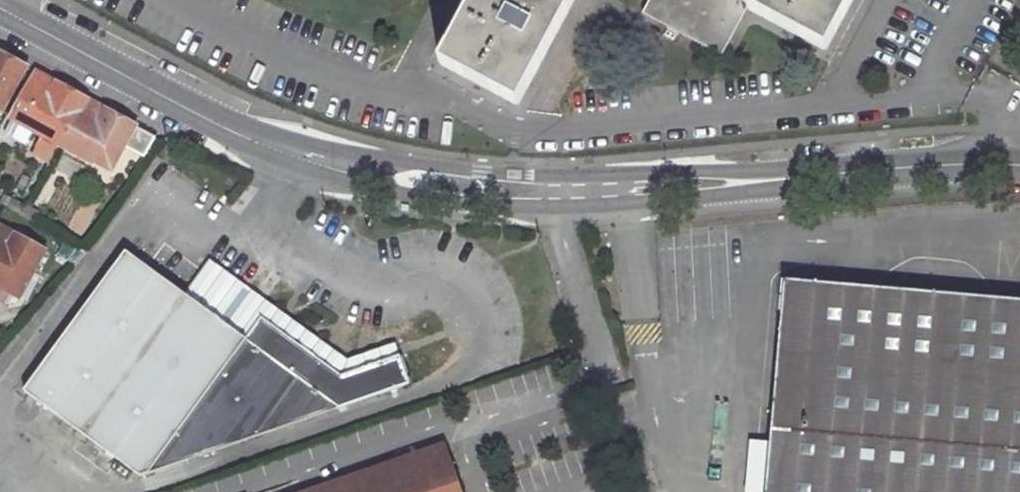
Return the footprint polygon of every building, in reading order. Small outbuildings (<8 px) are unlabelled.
[(442,62),(520,103),(551,43),(574,0),(474,0),(473,1),(442,62)] [(642,12),(721,54),(747,6),(749,3),(743,0),(649,0),(642,12)] [(749,3),(747,6),(824,48),(850,0),(750,0),(749,3)] [(11,101),(30,68),(0,52),(0,96),(11,101)] [(40,74),(16,119),(45,135),(52,124),(70,134),(90,100),(40,74)] [(7,109),(11,101),(0,96),(0,105),(7,109)] [(64,145),(95,161),(97,158),(101,150),(119,160),(126,147),(145,158),(157,136),(90,100),(70,134),(64,145)] [(45,135),(64,145),(70,134),(52,124),(45,135)] [(97,158),(115,167),(119,160),(101,150),(97,158)] [(29,206),(15,199),(11,208),(23,215),(29,206)] [(37,221),(41,212),(29,206),(23,215),(37,221)] [(0,225),(0,241),(13,248),(20,236),(0,225)] [(6,287),(8,283),(12,275),(31,285),(49,251),(20,236),(13,248),(0,241),(0,284),(6,287)] [(122,250),(24,393),(139,479),(339,409),(411,384),(401,354),(338,377),(262,319),(245,342),(184,296),(122,250)] [(271,306),(210,261),(198,277),(184,296),(245,342),(262,319),(271,306)] [(8,283),(28,293),(31,285),(12,275),(8,283)] [(785,280),(779,355),(773,428),(771,441),(767,491),(1019,491),(1019,300),(785,280)] [(401,354),(397,341),(344,360),(271,306),(262,319),(338,377),(401,354)] [(761,353),(754,426),(773,428),(779,355),(761,353)] [(749,491),(765,491),(767,491),(771,441),(753,440),(749,491)] [(319,491),(464,491),(447,446),(319,491)]
